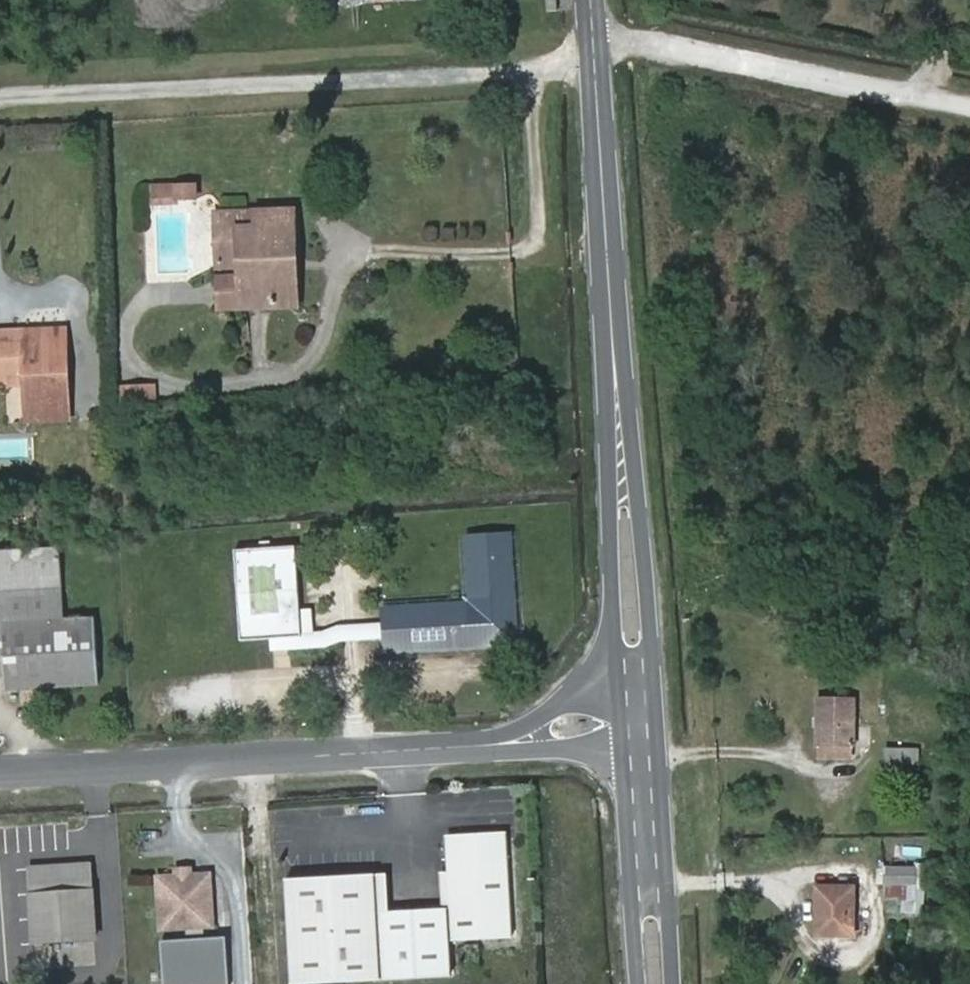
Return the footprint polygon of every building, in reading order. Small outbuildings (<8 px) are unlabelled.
[(126,191),(127,203),(169,201),(169,184),(132,185),(126,191)] [(289,205),(194,210),(196,264),(216,263),(218,313),(269,311),(267,244),(290,224),(289,205)] [(77,328),(0,333),(0,367),(2,406),(82,401),(77,328)] [(121,402),(160,402),(160,383),(122,383),(121,402)] [(386,606),(388,670),(522,659),(520,530),(465,535),(467,599),(386,606)] [(0,542),(0,679),(79,675),(76,610),(45,612),(42,540),(0,542)] [(239,548),(244,638),(307,635),(302,545),(239,548)] [(851,744),(851,699),(816,700),(816,744),(851,744)] [(919,768),(923,748),(881,748),(877,768),(919,768)] [(395,871),(330,875),(338,983),(464,976),(462,950),(518,947),(512,830),(450,834),(452,870),(442,871),(444,909),(398,911),(395,871)] [(93,862),(32,864),(37,942),(101,941),(93,862)] [(128,869),(132,922),(182,920),(179,866),(128,869)] [(903,887),(911,888),(914,887),(914,885),(914,868),(877,868),(876,901),(902,901),(903,887)] [(330,875),(289,878),(296,983),(336,983),(338,983),(330,875)] [(856,885),(816,885),(817,932),(856,931),(856,885)] [(161,939),(166,983),(232,983),(227,932),(161,939)]
